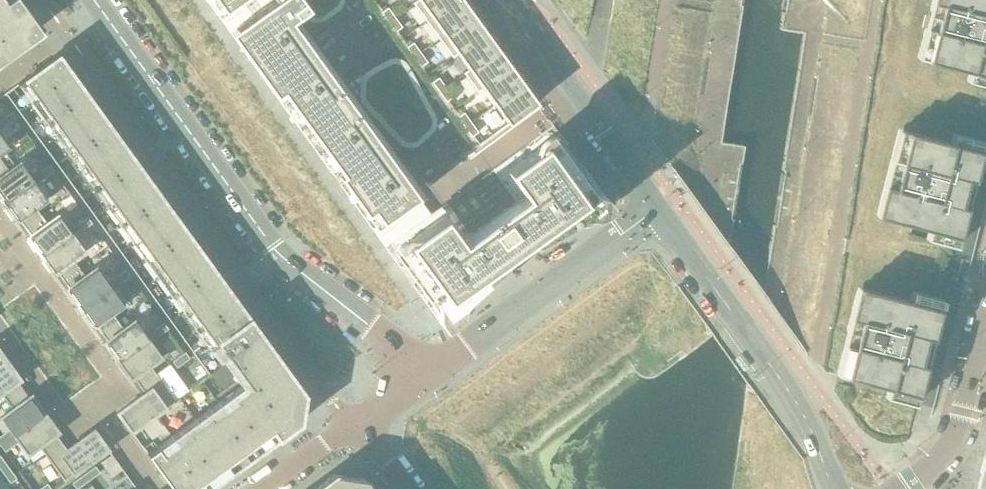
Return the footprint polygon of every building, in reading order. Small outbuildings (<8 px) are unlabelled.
[(40,30),(18,0),(0,0),(0,59),(40,30)] [(221,15),(233,32),(233,33),(227,37),(267,92),(273,88),(344,187),(340,189),(362,219),(366,216),(374,228),(416,197),(295,27),(291,22),(314,5),(310,0),(276,0),(274,1),(273,0),(210,0),(221,15)] [(413,4),(414,5),(426,22),(457,0),(421,0),(419,1),(418,0),(413,4)] [(426,22),(439,40),(473,15),(470,10),(473,8),(467,0),(464,2),(462,0),(457,0),(426,22)] [(985,205),(985,0),(933,0),(917,59),(927,62),(908,133),(899,131),(877,217),(886,220),(868,291),(858,289),(836,375),(887,388),(885,398),(933,410),(965,288),(956,285),(963,260),(971,262),(985,205)] [(395,18),(388,8),(381,13),(389,23),(395,18)] [(473,15),(439,40),(452,58),(457,55),(457,54),(486,33),(482,28),(485,26),(479,18),(476,20),(473,15)] [(402,28),(395,18),(389,23),(396,33),(402,28)] [(486,33),(457,54),(457,55),(468,70),(469,71),(499,50),(495,45),(498,43),(492,35),(489,37),(486,33)] [(421,53),(413,43),(407,48),(414,58),(421,53)] [(468,70),(463,74),(478,93),(483,90),(482,89),(511,68),(508,63),(511,61),(505,53),(502,55),(499,50),(469,71),(468,70)] [(428,63),(421,53),(414,58),(421,68),(428,63)] [(175,217),(58,56),(13,89),(20,99),(25,95),(218,362),(221,359),(241,386),(156,447),(153,442),(143,449),(172,488),(208,488),(299,423),(304,395),(175,217)] [(511,68),(482,89),(483,90),(495,106),(524,85),(520,80),(523,78),(517,70),(514,72),(511,68)] [(446,88),(439,78),(432,83),(439,93),(446,88)] [(524,85),(495,106),(508,125),(537,104),(533,98),(536,96),(530,88),(527,90),(524,85)] [(453,98),(446,88),(439,93),(446,103),(453,98)] [(7,126),(16,119),(12,113),(3,119),(7,126)] [(471,123),(464,113),(457,118),(465,128),(471,123)] [(478,133),(471,123),(465,128),(472,138),(478,133)] [(530,241),(550,226),(555,232),(582,217),(601,206),(584,182),(578,173),(547,131),(493,170),(516,203),(470,236),(446,204),(431,215),(392,244),(422,286),(428,294),(446,319),(464,302),(486,282),(481,276),(501,261),(530,241)] [(0,134),(0,155),(10,148),(0,134)] [(21,163),(9,171),(3,164),(0,166),(0,200),(3,204),(34,181),(21,163)] [(45,178),(54,172),(50,165),(41,172),(45,178)] [(48,200),(37,185),(34,181),(3,204),(22,230),(41,216),(36,209),(48,200)] [(72,234),(70,231),(59,215),(47,224),(41,216),(22,230),(41,257),(72,234)] [(83,231),(92,224),(88,218),(79,224),(83,231)] [(86,253),(75,237),(72,234),(41,257),(60,283),(79,269),(74,261),(86,253)] [(111,287),(97,268),(85,276),(79,269),(60,283),(79,309),(111,287)] [(122,284),(131,277),(126,271),(117,277),(122,284)] [(124,306),(113,290),(111,287),(79,309),(98,336),(118,322),(112,314),(124,306)] [(149,339),(135,321),(123,329),(118,322),(98,336),(117,362),(149,339)] [(160,336),(169,330),(164,324),(155,330),(160,336)] [(162,358),(151,343),(149,339),(117,362),(136,388),(156,374),(150,367),(162,358)] [(190,360),(185,353),(172,362),(177,369),(190,360)] [(7,362),(0,367),(0,396),(1,395),(7,402),(26,388),(7,362)] [(175,402),(156,374),(136,388),(142,396),(117,414),(131,434),(175,402)] [(26,388),(7,402),(12,410),(0,419),(14,437),(45,415),(26,388)] [(64,441),(59,433),(45,415),(14,437),(27,456),(39,447),(45,455),(64,441)] [(108,450),(94,431),(69,448),(64,441),(45,455),(64,482),(108,450)] [(112,455),(100,463),(112,479),(123,471),(112,455)] [(0,456),(0,470),(2,473),(8,468),(0,456)] [(983,462),(980,473),(982,473),(978,488),(985,488),(985,462),(983,462)] [(100,473),(95,467),(84,475),(88,482),(100,473)] [(17,480),(8,468),(2,473),(10,484),(17,480)] [(88,482),(84,475),(72,484),(76,488),(79,488),(88,482)] [(365,481),(334,476),(316,488),(371,488),(365,481)]
